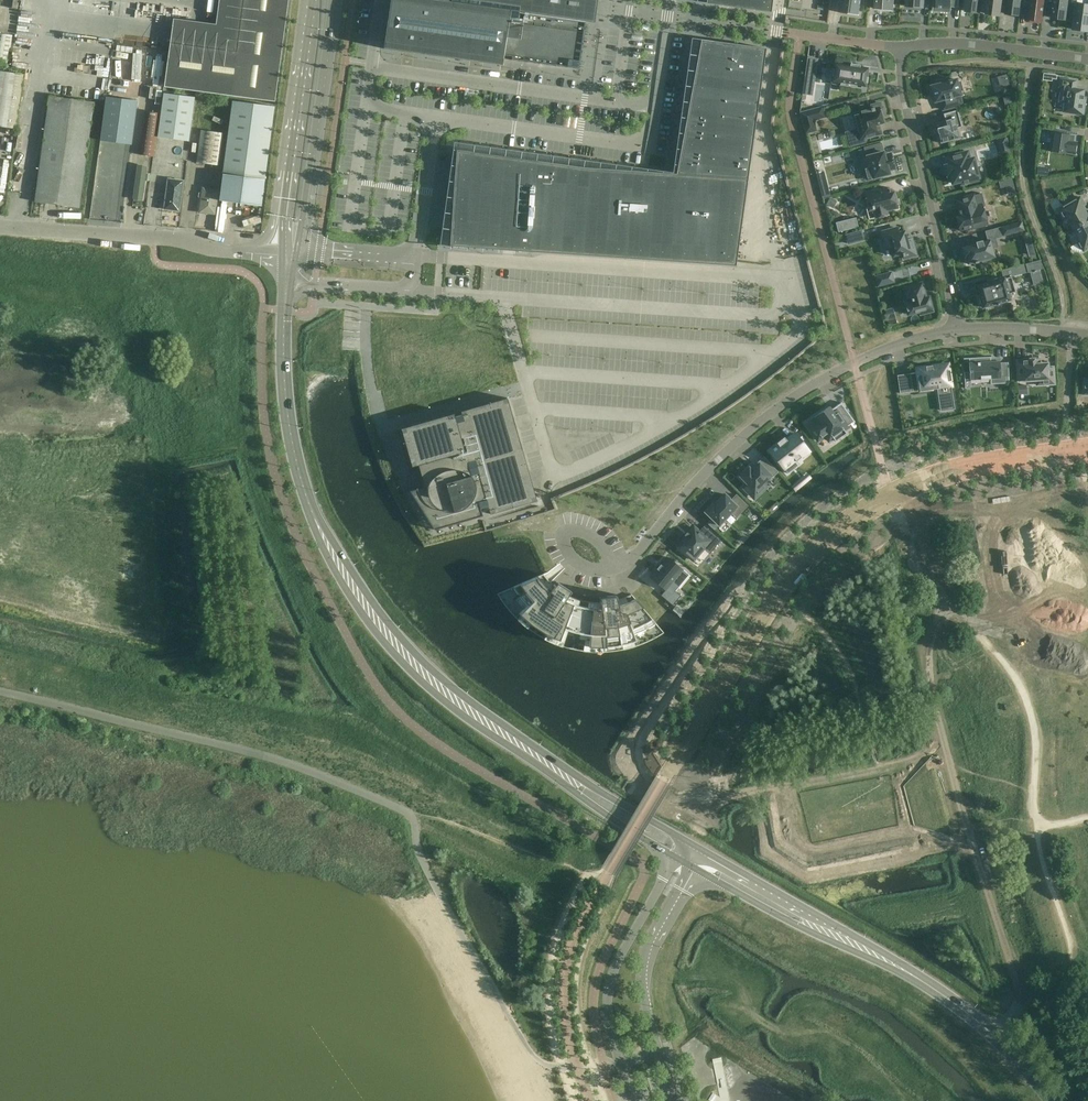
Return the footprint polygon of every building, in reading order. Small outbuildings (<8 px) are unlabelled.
[(275,102),(289,0),(243,0),(236,51),(170,43),(164,87),(275,102)] [(391,1),(390,3),(391,3),(389,12),(389,13),(388,20),(387,22),(388,22),(387,29),(386,29),(386,31),(387,31),(386,38),(385,38),(385,39),(384,47),(383,49),(385,49),(392,50),(394,50),(403,51),(403,52),(405,52),(413,53),(414,53),(423,54),(425,55),(425,54),(432,55),(432,56),(434,56),(442,57),(443,57),(451,58),(453,59),(453,58),(461,59),(461,60),(462,60),(462,59),(470,61),(471,61),(482,62),(482,63),(483,63),(483,62),(491,63),(491,64),(493,64),(501,65),(502,65),(502,64),(503,56),(511,57),(511,60),(512,60),(513,60),(514,60),(514,61),(518,61),(518,60),(519,61),(522,62),(522,61),(527,62),(533,63),(533,62),(535,63),(537,64),(537,63),(538,63),(538,64),(546,65),(546,64),(547,64),(547,65),(551,66),(551,65),(555,66),(557,66),(558,66),(558,67),(564,67),(567,67),(566,68),(572,69),(572,68),(573,68),(573,69),(579,69),(579,67),(579,66),(579,67),(579,65),(579,64),(580,64),(580,58),(580,57),(581,53),(581,51),(582,45),(582,43),(583,39),(582,39),(583,38),(583,36),(583,35),(583,36),(584,30),(584,27),(585,27),(585,22),(594,23),(596,11),(595,10),(595,6),(596,2),(597,3),(597,0),(391,0),(391,1)] [(706,3),(707,3),(718,4),(718,5),(771,12),(772,0),(707,0),(706,2),(706,3)] [(861,0),(842,0),(840,13),(859,15),(861,0)] [(875,8),(893,10),(894,0),(875,0),(875,8)] [(959,8),(959,0),(935,0),(934,11),(946,12),(946,9),(951,9),(951,7),(959,8)] [(980,13),(981,0),(967,0),(966,2),(965,11),(980,13)] [(1002,0),(988,0),(986,14),(1000,16),(1002,0)] [(1007,0),(1006,14),(1020,16),(1022,0),(1005,0),(1007,0)] [(1029,19),(1043,21),(1046,0),(1024,0),(1023,6),(1030,7),(1029,19)] [(1052,18),(1066,20),(1069,0),(1054,0),(1052,18)] [(1074,29),(1087,31),(1087,5),(1077,3),(1074,29)] [(8,65),(12,42),(13,35),(0,34),(0,64),(8,65)] [(537,162),(530,252),(735,266),(747,180),(757,112),(766,48),(713,41),(713,42),(701,41),(701,40),(701,41),(698,55),(697,56),(698,57),(695,71),(694,72),(695,72),(693,87),(692,87),(692,88),(690,102),(689,102),(689,103),(690,103),(687,118),(686,118),(686,119),(687,119),(684,133),(683,133),(683,134),(684,135),(681,149),(680,149),(680,150),(681,150),(678,165),(677,165),(677,166),(678,166),(677,175),(663,174),(663,173),(662,173),(647,172),(646,172),(631,171),(630,170),(630,171),(615,170),(615,169),(614,169),(614,170),(600,169),(600,168),(598,168),(598,169),(584,168),(584,167),(583,167),(583,168),(568,166),(568,165),(567,165),(567,166),(552,164),(552,163),(551,163),(551,164),(537,162)] [(808,57),(805,76),(806,76),(815,78),(818,59),(808,57)] [(155,61),(151,94),(162,95),(166,63),(155,61)] [(835,64),(833,81),(840,82),(840,84),(840,86),(861,89),(862,87),(862,85),(865,86),(865,83),(867,83),(868,77),(866,77),(867,74),(867,69),(864,68),(859,68),(860,66),(860,65),(850,63),(850,65),(850,66),(835,64)] [(16,129),(24,73),(0,70),(0,127),(16,129)] [(141,78),(142,72),(126,70),(125,76),(141,78)] [(1066,102),(1064,112),(1083,115),(1083,114),(1084,115),(1085,105),(1083,105),(1083,104),(1085,90),(1075,89),(1076,81),(1061,79),(1060,87),(1062,87),(1061,94),(1060,101),(1065,102),(1066,102)] [(931,87),(929,88),(931,95),(933,95),(933,96),(934,95),(935,102),(940,100),(943,110),(962,105),(959,95),(960,95),(959,91),(962,90),(960,82),(957,83),(956,80),(947,82),(946,80),(938,82),(938,84),(931,86),(931,87)] [(195,98),(164,94),(158,137),(189,141),(195,98)] [(94,102),(49,96),(35,202),(79,208),(94,102)] [(107,97),(101,140),(131,145),(137,101),(107,97)] [(233,102),(223,174),(219,200),(261,206),(274,108),(233,102)] [(881,134),(881,133),(879,125),(884,123),(881,115),(883,114),(880,103),(871,105),(872,109),(871,109),(860,112),(861,113),(853,115),(857,130),(846,133),(849,147),(865,142),(864,139),(881,134)] [(803,123),(825,117),(822,106),(800,112),(803,123)] [(939,134),(941,143),(959,138),(956,128),(955,128),(953,119),(959,118),(957,110),(944,114),(946,121),(936,123),(937,128),(936,128),(938,134),(939,134)] [(146,111),(141,144),(140,155),(153,157),(159,113),(146,111)] [(201,130),(198,147),(196,163),(220,166),(223,150),(225,134),(201,130)] [(1068,153),(1077,155),(1078,146),(1074,146),(1076,136),(1071,135),(1071,134),(1053,132),(1050,151),(1068,154),(1068,153)] [(867,180),(873,178),(889,174),(888,171),(895,169),(892,158),(891,158),(890,154),(891,154),(890,153),(884,155),(881,143),(864,148),(867,156),(861,158),(864,169),(867,180)] [(498,250),(530,252),(537,162),(537,161),(536,161),(535,161),(521,159),(520,158),(520,159),(505,157),(505,156),(504,156),(504,157),(489,155),(489,154),(488,154),(488,155),(474,153),(474,152),(473,152),(472,153),(457,151),(457,150),(456,149),(456,151),(457,151),(456,166),(455,166),(455,167),(456,167),(455,181),(454,181),(454,183),(453,197),(453,198),(453,199),(452,213),(452,214),(451,229),(450,230),(451,230),(450,245),(449,245),(449,246),(451,246),(466,247),(467,248),(467,247),(482,248),(482,249),(483,249),(483,248),(498,249),(498,250)] [(952,181),(952,183),(961,181),(962,184),(970,182),(969,179),(978,177),(973,159),(969,160),(967,152),(945,158),(947,166),(945,166),(947,175),(948,175),(950,182),(952,181)] [(108,161),(98,160),(92,196),(103,198),(106,177),(108,177),(109,170),(107,170),(108,161)] [(147,167),(138,166),(133,199),(142,200),(145,180),(149,181),(150,175),(146,174),(147,167)] [(128,201),(135,177),(129,175),(122,200),(128,201)] [(1005,178),(1006,185),(1019,184),(1018,176),(1005,178)] [(183,181),(168,179),(164,207),(170,208),(169,210),(179,211),(183,181)] [(827,185),(820,187),(822,197),(830,195),(827,185)] [(202,194),(199,193),(199,197),(201,197),(200,212),(215,214),(218,190),(203,188),(202,194)] [(898,208),(894,194),(891,195),(889,188),(864,194),(868,208),(871,207),(872,209),(873,209),(875,218),(887,215),(886,211),(898,208)] [(974,195),(955,200),(959,217),(956,218),(956,219),(955,220),(956,226),(958,226),(959,231),(970,228),(972,227),(971,224),(977,222),(978,224),(980,224),(987,222),(983,207),(985,206),(981,193),(974,195)] [(1074,229),(1087,221),(1087,212),(1083,205),(1085,204),(1081,197),(1061,209),(1066,219),(1068,218),(1074,229)] [(856,217),(836,222),(838,232),(858,227),(856,217)] [(1074,229),(1081,240),(1079,241),(1085,251),(1087,249),(1087,221),(1074,229)] [(1022,222),(1001,227),(1003,236),(1024,230),(1022,222)] [(881,232),(884,241),(889,240),(893,256),(902,254),(903,256),(904,259),(916,255),(913,245),(908,246),(904,231),(898,233),(897,228),(881,232)] [(846,236),(848,244),(863,240),(861,232),(846,236)] [(1036,234),(1031,235),(1035,249),(1040,248),(1036,234)] [(997,247),(995,238),(982,242),(981,241),(976,242),(976,244),(961,248),(964,258),(966,258),(968,264),(974,262),(975,264),(978,263),(977,261),(982,260),(982,262),(991,260),(990,258),(994,257),(992,248),(997,247)] [(1028,272),(1030,272),(1033,271),(1034,272),(1036,272),(1036,270),(1042,269),(1040,261),(1026,264),(1028,272)] [(894,282),(891,272),(875,277),(878,286),(894,282)] [(1015,274),(1019,287),(1023,286),(1020,273),(1015,274)] [(980,298),(979,299),(980,304),(982,305),(983,308),(996,304),(996,305),(998,305),(998,303),(1010,300),(1009,294),(1016,292),(1011,277),(996,281),(996,279),(987,282),(987,283),(977,286),(980,295),(979,295),(980,298)] [(921,314),(932,311),(929,298),(925,298),(924,293),(925,293),(922,283),(903,288),(907,301),(905,302),(908,314),(920,311),(921,314)] [(437,345),(449,345),(449,330),(436,331),(437,345)] [(991,357),(964,358),(964,359),(969,359),(970,372),(964,372),(965,388),(966,388),(965,380),(990,379),(991,384),(1009,383),(1008,362),(1000,363),(1000,361),(991,362),(990,358),(991,358),(991,357)] [(1018,381),(1037,380),(1037,385),(1054,384),(1053,368),(1047,368),(1047,364),(1040,364),(1039,359),(1024,360),(1025,360),(1017,361),(1018,381)] [(917,368),(918,372),(918,373),(920,391),(933,389),(937,388),(939,388),(941,402),(948,401),(949,409),(949,410),(955,409),(952,388),(948,364),(931,367),(931,366),(928,367),(927,366),(917,368)] [(490,514),(537,501),(507,398),(461,411),(461,414),(455,416),(454,413),(401,428),(412,467),(418,465),(424,487),(410,491),(434,530),(483,516),(481,509),(488,507),(490,514)] [(817,423),(809,429),(818,441),(825,435),(829,441),(833,438),(836,441),(847,433),(844,430),(849,427),(848,427),(855,422),(841,402),(841,403),(834,408),(836,410),(832,412),(828,407),(813,418),(817,423)] [(773,449),(770,451),(784,468),(795,459),(796,461),(797,461),(801,457),(809,451),(795,434),(787,440),(786,439),(784,437),(777,443),(778,445),(776,447),(773,449)] [(749,467),(740,476),(748,484),(744,488),(750,495),(764,483),(771,476),(772,478),(778,472),(765,458),(759,463),(752,470),(751,469),(749,467)] [(798,482),(792,487),(795,491),(801,485),(798,482)] [(712,504),(705,512),(719,525),(731,513),(736,517),(748,505),(736,495),(731,500),(725,494),(714,505),(712,504)] [(682,538),(677,544),(679,545),(677,547),(693,560),(709,542),(715,547),(721,540),(704,526),(699,532),(694,527),(689,533),(687,532),(684,535),(686,537),(684,539),(682,538)] [(657,569),(650,578),(665,590),(661,595),(673,605),(681,596),(675,591),(678,587),(672,582),(683,569),(671,559),(669,557),(665,562),(662,565),(661,564),(660,565),(661,565),(658,569),(657,568),(657,569)] [(545,576),(544,575),(544,574),(543,574),(542,574),(497,594),(501,600),(506,606),(510,612),(515,617),(521,622),(526,627),(532,631),(538,635),(545,639),(551,642),(558,645),(565,647),(572,649),(579,651),(587,651),(594,652),(601,652),(609,652),(616,651),(623,650),(631,648),(638,646),(644,643),(651,640),(658,637),(664,633),(656,622),(633,594),(630,595),(627,597),(624,598),(620,599),(617,600),(616,595),(607,596),(607,597),(608,597),(608,600),(601,601),(601,597),(600,597),(600,603),(595,602),(589,602),(584,601),(578,599),(573,597),(568,595),(570,591),(570,590),(568,593),(562,589),(563,587),(564,587),(564,586),(557,582),(554,585),(551,583),(550,582),(549,581),(548,579),(546,578),(545,576)] [(709,1041),(703,1049),(716,1059),(721,1063),(728,1054),(709,1041)] [(765,1081),(768,1072),(760,1069),(756,1078),(765,1081)] [(711,1071),(704,1074),(707,1084),(714,1082),(711,1071)] [(716,1089),(707,1092),(710,1100),(719,1097),(716,1089)]
